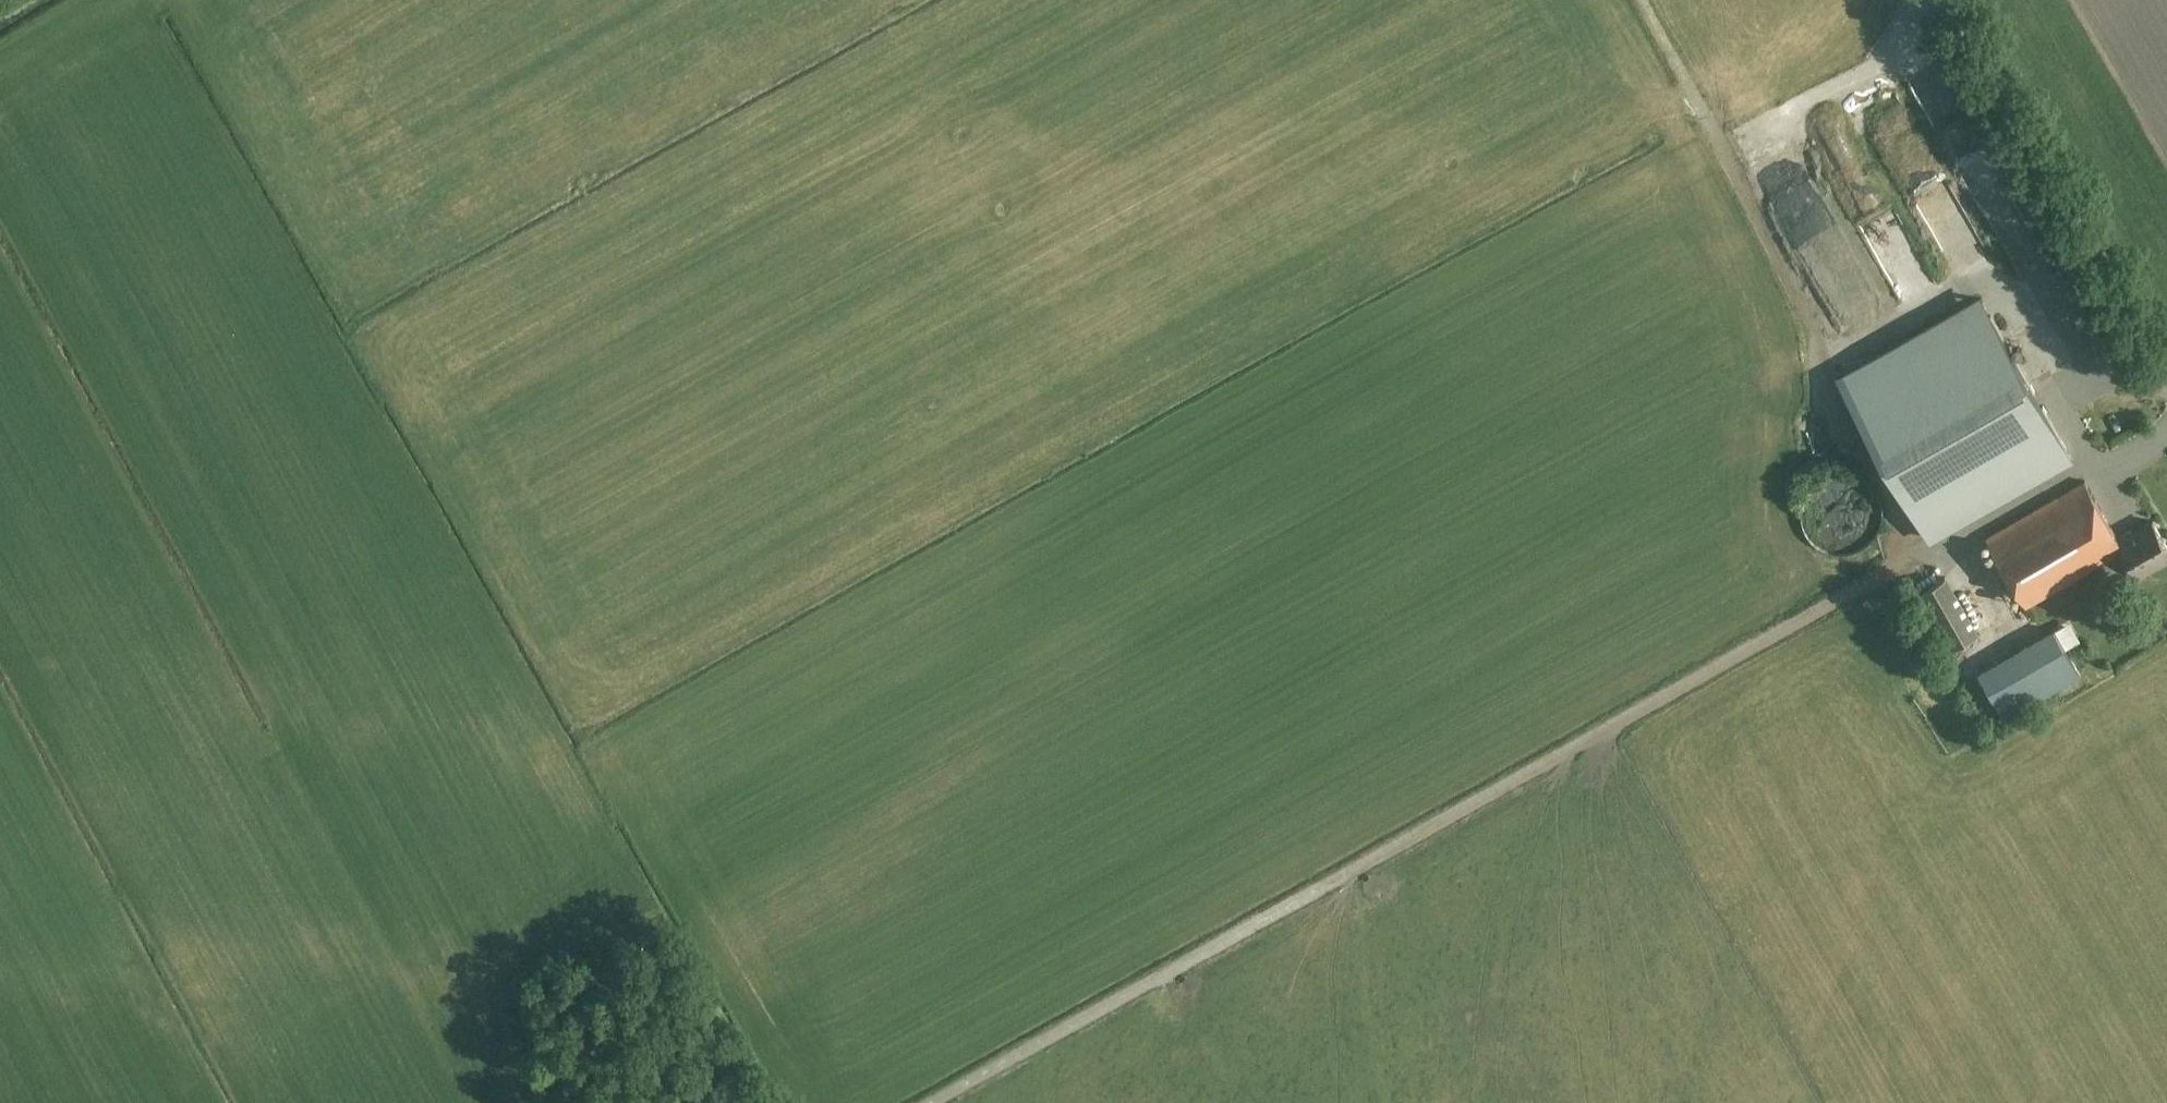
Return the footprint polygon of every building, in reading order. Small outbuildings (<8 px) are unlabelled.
[(1867,225),(1913,304),(1943,287),(1892,198),(1874,208),(1880,218),(1867,225)] [(1936,532),(2071,456),(1979,294),(1844,371),(1936,532)] [(2166,558),(2166,546),(2153,521),(2132,533),(2130,530),(2117,537),(2085,481),(1987,538),(2026,606),(2119,552),(2124,561),(2128,559),(2137,575),(2166,558)] [(1914,594),(1947,651),(1979,633),(1946,576),(1914,594)] [(2076,618),(2063,623),(2070,646),(2084,642),(2076,618)] [(2004,719),(2080,676),(2053,628),(1977,672),(2004,719)]
